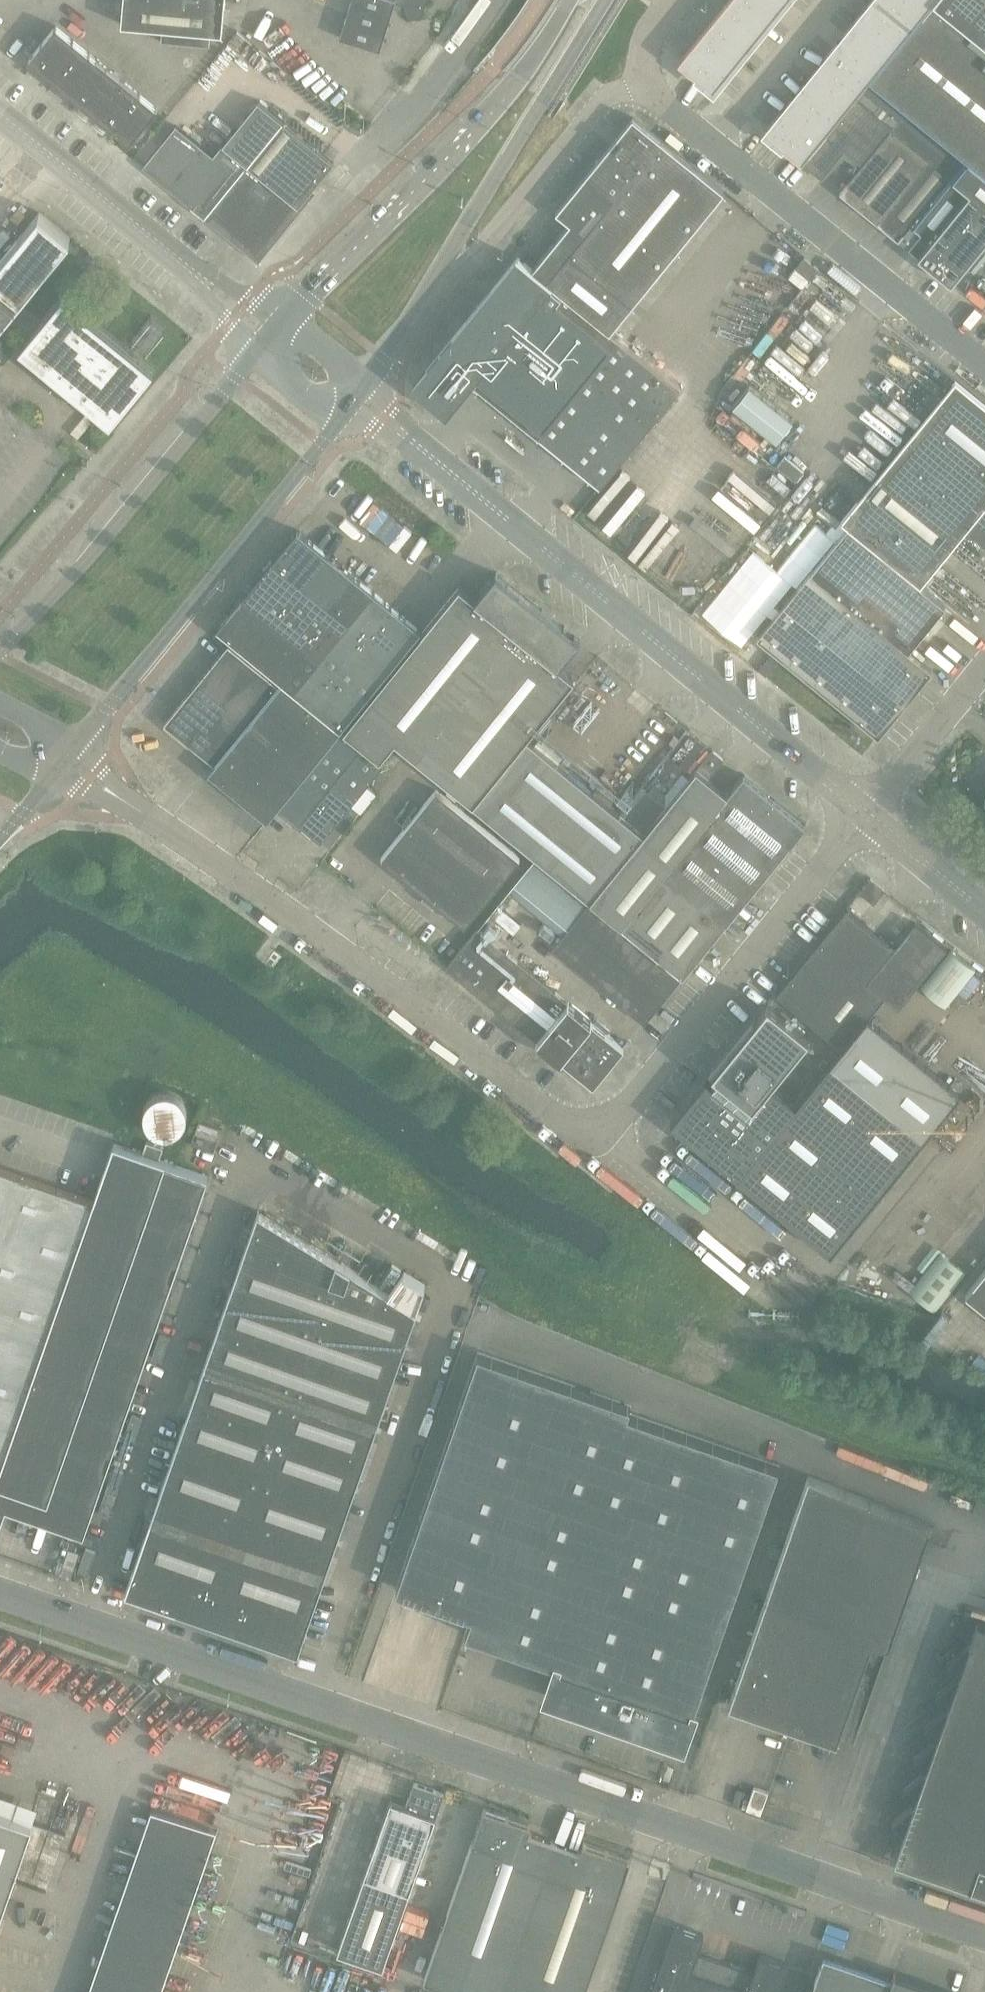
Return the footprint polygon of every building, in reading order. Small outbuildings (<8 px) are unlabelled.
[(123,8),(122,24),(223,33),(224,16),(226,0),(124,0),(123,8)] [(339,37),(380,50),(395,1),(405,5),(405,6),(405,7),(405,8),(405,9),(405,10),(406,11),(406,12),(407,13),(407,14),(408,15),(409,16),(410,16),(411,17),(412,17),(413,17),(414,17),(415,17),(416,17),(417,17),(418,16),(419,16),(420,15),(421,14),(422,14),(422,13),(423,12),(423,11),(427,0),(351,0),(339,37)] [(720,11),(755,40),(768,24),(738,0),(729,0),(720,11)] [(768,24),(780,8),(770,0),(738,0),(768,24)] [(780,8),(787,0),(770,0),(780,8)] [(852,27),(888,56),(912,27),(879,0),(874,0),(852,27)] [(882,65),(871,80),(908,110),(969,159),(984,173),(984,0),(934,0),(882,65)] [(912,27),(934,0),(879,0),(912,27)] [(720,11),(707,27),(742,55),(755,40),(720,11)] [(158,108),(56,25),(27,61),(130,143),(158,108)] [(707,27),(694,43),(729,71),(742,55),(707,27)] [(852,27),(829,56),(865,85),(888,56),(852,27)] [(694,43),(679,62),(714,90),(729,71),(694,43)] [(829,56),(805,85),(841,114),(865,85),(829,56)] [(863,165),(894,126),(908,110),(871,80),(857,96),(803,162),(822,178),(845,150),(863,165)] [(805,85),(781,114),(817,143),(841,114),(805,85)] [(176,125),(144,164),(257,255),(334,162),(258,100),(213,155),(176,125)] [(915,228),(969,159),(908,110),(894,126),(863,165),(840,192),(899,241),(911,225),(915,228)] [(781,114),(766,133),(802,162),(817,143),(781,114)] [(609,332),(725,192),(633,117),(556,212),(570,223),(532,269),(546,280),(609,332)] [(971,193),(984,205),(984,173),(969,159),(915,228),(922,233),(910,248),(920,256),(971,193)] [(984,242),(984,205),(971,193),(920,256),(919,257),(952,283),(984,242)] [(8,315),(31,334),(20,347),(102,414),(111,421),(154,368),(151,366),(63,294),(41,321),(18,302),(72,237),(39,211),(18,237),(0,259),(0,324),(8,315)] [(922,233),(915,228),(911,225),(899,241),(909,249),(910,248),(922,233)] [(819,269),(805,257),(797,267),(811,279),(819,269)] [(518,258),(426,371),(419,380),(413,387),(443,412),(447,414),(448,413),(453,407),(472,382),(600,486),(679,389),(609,332),(546,281),(546,280),(532,269),(518,258)] [(841,520),(847,525),(921,585),(966,529),(984,544),(984,543),(984,403),(956,380),(841,520)] [(816,538),(733,640),(747,651),(865,747),(929,667),(908,650),(945,604),(849,526),(848,525),(829,549),(816,538)] [(308,539),(297,530),(216,629),(281,682),(340,730),(421,631),(408,620),(342,566),(323,551),(308,539)] [(564,627),(497,573),(475,599),(460,586),(343,730),(380,760),(395,741),(474,804),(516,752),(528,737),(575,679),(567,672),(559,666),(564,660),(580,640),(565,628),(566,627),(565,626),(564,627)] [(164,723),(215,764),(279,685),(228,644),(164,723)] [(279,685),(215,764),(209,772),(267,820),(277,807),(340,730),(281,682),(279,685)] [(340,730),(277,807),(299,825),(362,748),(340,730)] [(590,899),(645,832),(665,807),(641,787),(620,813),(530,739),(528,737),(516,752),(474,804),(590,899)] [(362,748),(299,825),(321,843),(384,765),(362,748)] [(683,975),(805,825),(744,774),(728,793),(717,784),(709,778),(724,759),(712,749),(665,807),(645,832),(590,899),(667,962),(683,975)] [(381,858),(465,926),(521,858),(437,790),(381,858)] [(871,878),(859,892),(874,904),(886,890),(871,878)] [(664,966),(589,904),(558,942),(632,1002),(632,1003),(650,1017),(683,975),(667,962),(664,966)] [(777,994),(844,1047),(869,1017),(884,999),(863,982),(893,945),(847,908),(777,994)] [(491,915),(479,929),(491,940),(503,925),(491,915)] [(914,919),(893,945),(863,982),(884,999),(897,1009),(948,946),(914,919)] [(592,1022),(580,1012),(491,940),(479,929),(478,929),(447,967),(550,1050),(562,1059),(592,1022)] [(831,1253),(962,1092),(869,1017),(844,1047),(796,1105),(773,1087),(766,1095),(763,1093),(809,1037),(768,1004),(758,1017),(754,1014),(711,1068),(715,1070),(713,1072),(719,1077),(713,1084),(707,1079),(671,1123),(716,1159),(784,1215),(831,1253)] [(592,1022),(562,1059),(594,1085),(624,1048),(592,1022)] [(189,1115),(190,1109),(189,1102),(186,1096),(182,1092),(176,1089),(170,1087),(163,1088),(157,1091),(153,1096),(150,1102),(149,1108),(150,1114),(153,1120),(157,1124),(163,1127),(169,1128),(175,1128),(181,1125),(186,1120),(189,1115)] [(209,1176),(160,1159),(164,1148),(147,1141),(143,1153),(114,1143),(94,1200),(0,1167),(0,1484),(91,1516),(209,1176)] [(126,1592),(298,1652),(417,1309),(258,1211),(126,1592)] [(966,1294),(984,1310),(984,1271),(966,1294)] [(631,1406),(478,1353),(396,1589),(472,1615),(466,1634),(556,1665),(545,1696),(603,1716),(605,1712),(627,1719),(626,1724),(684,1744),(695,1712),(694,1712),(779,1466),(628,1414),(631,1406)] [(188,1354),(181,1376),(192,1380),(200,1358),(188,1354)] [(164,1423),(156,1446),(168,1450),(176,1427),(164,1423)] [(809,1475),(729,1704),(837,1742),(873,1640),(889,1645),(932,1524),(809,1475)] [(140,1493),(132,1516),(143,1520),(151,1497),(140,1493)] [(116,1563),(108,1586),(119,1589),(127,1567),(116,1563)] [(892,1822),(904,1835),(895,1859),(984,1890),(984,1624),(978,1622),(971,1644),(947,1663),(958,1676),(936,1695),(947,1708),(925,1727),(936,1740),(914,1759),(925,1771),(903,1790),(914,1803),(892,1822)] [(100,1671),(80,1728),(195,1768),(215,1711),(100,1671)] [(391,1800),(336,1956),(381,1971),(444,1793),(414,1783),(406,1805),(391,1800)] [(631,1859),(584,1843),(581,1850),(528,1832),(531,1824),(484,1808),(424,1979),(460,1991),(584,1991),(631,1859)] [(157,1809),(92,1991),(159,1991),(216,1830),(157,1809)] [(33,1822),(0,1811),(0,1917),(33,1822)] [(789,1964),(761,1954),(755,1972),(698,1952),(704,1934),(676,1925),(652,1991),(779,1991),(789,1964)] [(894,1973),(891,1982),(823,1959),(811,1991),(949,1991),(894,1973)]
